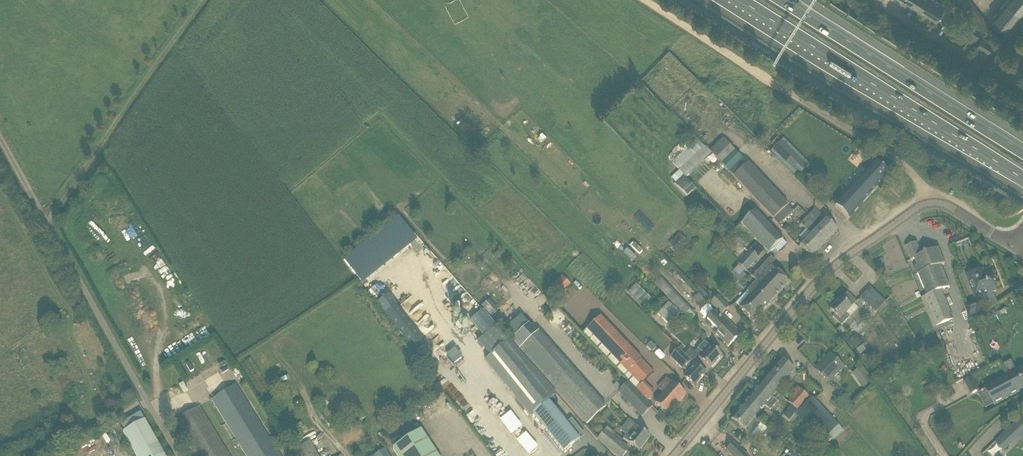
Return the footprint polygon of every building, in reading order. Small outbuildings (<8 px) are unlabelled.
[(911,5),(935,20),(944,6),(934,0),(914,0),(911,5)] [(992,17),(1006,30),(1022,11),(1022,0),(1007,0),(992,17)] [(979,42),(982,37),(984,33),(981,30),(979,31),(977,29),(973,34),(976,36),(974,38),(979,42)] [(988,52),(993,44),(982,37),(979,42),(977,45),(988,52)] [(795,132),(807,121),(800,114),(789,125),(795,132)] [(723,138),(709,151),(774,218),(773,219),(779,225),(794,211),(723,138)] [(779,143),(770,151),(796,177),(809,165),(783,139),(779,143)] [(848,219),(889,174),(876,162),(836,207),(848,219)] [(756,211),(741,225),(758,243),(765,250),(768,254),(774,248),(778,253),(787,244),(783,240),(756,211)] [(812,257),(837,231),(825,220),(823,222),(813,212),(800,224),(811,234),(800,245),(812,257)] [(679,234),(669,243),(679,253),(688,243),(679,234)] [(917,242),(906,247),(909,256),(911,260),(915,259),(917,266),(913,267),(917,275),(919,274),(927,296),(950,287),(941,265),(945,264),(939,249),(922,255),(917,242)] [(740,261),(738,264),(739,265),(745,271),(746,271),(759,258),(751,250),(750,250),(740,261)] [(739,265),(733,271),(739,277),(745,271),(739,265)] [(753,277),(757,281),(759,279),(777,295),(788,282),(771,266),(763,275),(758,271),(753,277)] [(438,280),(446,272),(441,268),(434,276),(438,280)] [(997,290),(993,282),(996,281),(992,272),(985,275),(983,270),(971,274),(966,276),(975,299),(997,290)] [(559,295),(571,284),(562,275),(550,286),(559,295)] [(661,278),(654,284),(689,322),(696,315),(661,278)] [(753,321),(777,295),(759,279),(757,281),(748,292),(752,296),(740,309),(753,321)] [(484,304),(492,312),(501,304),(500,303),(511,293),(500,281),(498,283),(500,286),(496,290),(497,292),(484,304)] [(698,293),(692,299),(701,308),(707,302),(698,293)] [(832,317),(842,325),(850,317),(846,314),(857,303),(846,293),(830,310),(835,315),(832,317)] [(729,308),(718,296),(711,303),(722,315),(729,308)] [(870,307),(875,312),(885,302),(880,297),(870,307)] [(970,315),(985,309),(982,301),(966,307),(970,315)] [(680,313),(669,302),(661,310),(658,314),(669,325),(680,313)] [(428,345),(396,305),(384,314),(416,355),(428,345)] [(530,417),(534,414),(565,453),(580,441),(549,401),(557,395),(482,311),(472,320),(473,321),(472,322),(477,328),(485,336),(478,342),(490,356),(485,361),(530,417)] [(717,335),(721,339),(728,346),(739,336),(732,329),(715,313),(708,320),(719,332),(717,335)] [(469,324),(472,322),(473,321),(472,320),(466,314),(463,317),(469,324)] [(586,330),(640,385),(654,372),(628,345),(601,316),(586,330)] [(681,327),(687,323),(683,316),(677,319),(681,327)] [(539,331),(519,349),(586,425),(606,407),(539,331)] [(848,342),(858,352),(866,343),(856,333),(848,342)] [(705,342),(698,349),(694,353),(690,349),(685,354),(694,363),(699,358),(703,361),(710,368),(721,356),(705,342)] [(455,362),(463,355),(456,346),(447,353),(455,362)] [(688,374),(685,378),(694,386),(705,374),(690,361),(691,361),(678,349),(670,358),(683,369),(688,374)] [(843,367),(831,354),(816,369),(828,382),(843,367)] [(763,381),(776,392),(795,370),(782,359),(763,381)] [(1009,376),(1018,393),(1022,391),(1022,368),(1017,372),(1014,365),(1008,368),(1012,375),(1009,376)] [(871,381),(860,367),(852,373),(863,388),(871,381)] [(995,406),(1018,393),(1009,376),(985,388),(995,406)] [(979,390),(972,377),(964,381),(971,394),(979,390)] [(664,394),(655,403),(668,415),(685,396),(667,379),(658,388),(664,394)] [(770,400),(776,392),(763,381),(742,407),(755,418),(765,405),(770,410),(775,405),(770,400)] [(618,392),(642,417),(652,407),(628,382),(618,392)] [(235,384),(231,386),(230,385),(227,387),(228,388),(211,399),(246,455),(280,455),(235,384)] [(797,410),(807,397),(799,390),(788,403),(797,410)] [(499,398),(489,407),(513,433),(523,425),(510,410),(509,410),(499,398)] [(824,412),(811,400),(796,415),(808,428),(824,412)] [(195,455),(230,455),(199,406),(182,417),(181,416),(178,418),(179,419),(174,421),(195,455)] [(792,406),(784,416),(789,421),(797,411),(792,406)] [(761,423),(755,418),(742,407),(731,419),(739,426),(740,425),(751,435),(761,423)] [(1022,436),(1022,414),(985,451),(990,455),(1003,455),(1022,436)] [(145,421),(123,432),(136,455),(164,455),(145,421)] [(639,451),(649,438),(634,426),(623,439),(639,451)] [(613,436),(616,434),(607,427),(597,439),(618,455),(622,455),(628,449),(613,436)] [(421,430),(393,448),(398,455),(438,455),(421,430)] [(518,440),(530,455),(539,447),(527,432),(518,440)] [(310,441),(294,451),(296,455),(319,455),(310,441)] [(733,444),(726,451),(732,455),(746,455),(733,444)]
